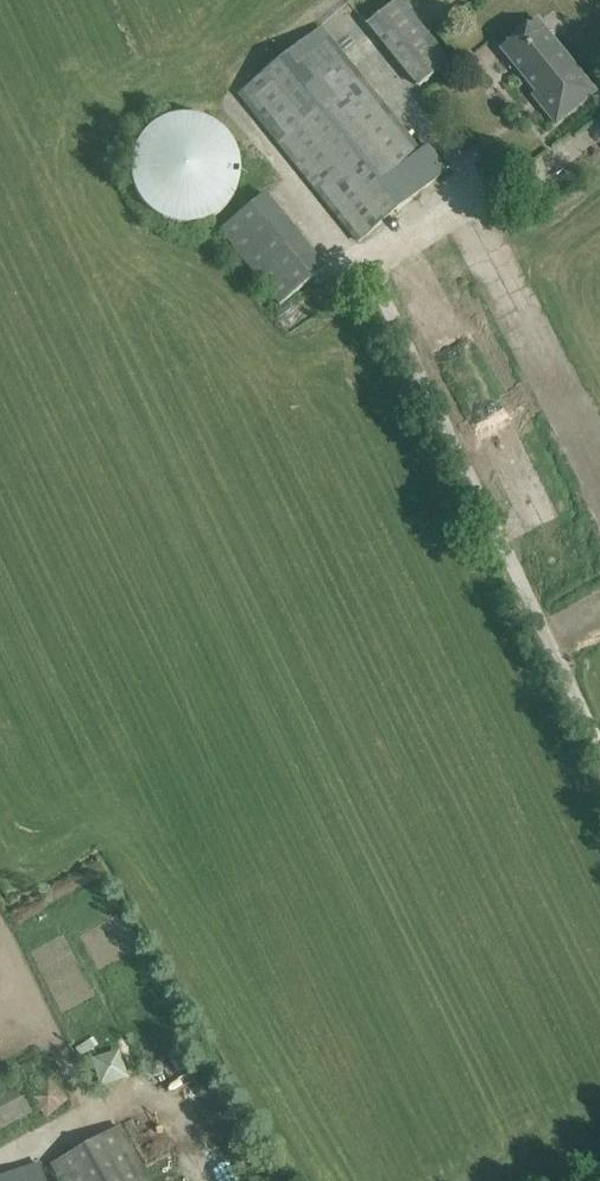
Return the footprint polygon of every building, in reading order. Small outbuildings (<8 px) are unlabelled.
[(399,0),(396,0),(366,26),(417,87),(429,78),(430,79),(444,67),(443,65),(448,61),(399,0)] [(555,126),(595,93),(536,18),(499,51),(534,94),(531,97),(555,126)] [(239,93),(343,223),(358,242),(447,170),(432,152),(426,145),(418,151),(319,28),(239,93)] [(206,230),(221,219),(232,203),(238,184),(236,167),(230,150),(218,136),(203,127),(185,123),(168,124),(151,132),(138,143),(129,159),(125,177),(128,196),(136,213),(150,226),(168,234),(187,235),(206,230)] [(325,269),(310,250),(264,194),(219,231),(280,305),(325,269)] [(103,1084),(132,1075),(123,1047),(94,1057),(103,1084)] [(45,1120),(67,1102),(51,1079),(28,1096),(45,1120)] [(31,1115),(14,1083),(0,1091),(0,1132),(31,1115)] [(119,1126),(52,1163),(62,1180),(149,1180),(119,1126)] [(23,1180),(42,1180),(34,1162),(18,1169),(23,1180)]
